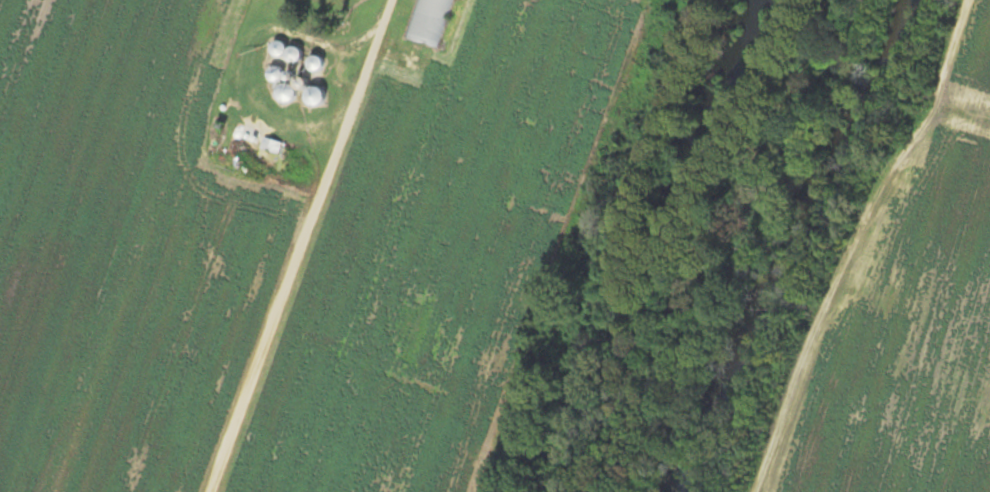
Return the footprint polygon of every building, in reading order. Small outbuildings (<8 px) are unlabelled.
[(437,48),(451,0),(416,0),(404,38),(437,48)] [(295,62),(295,50),(287,50),(287,42),(275,42),(275,62),(295,62)] [(284,69),(269,68),(269,79),(283,80),(284,69)] [(283,82),(276,97),(292,104),(299,89),(283,82)]
